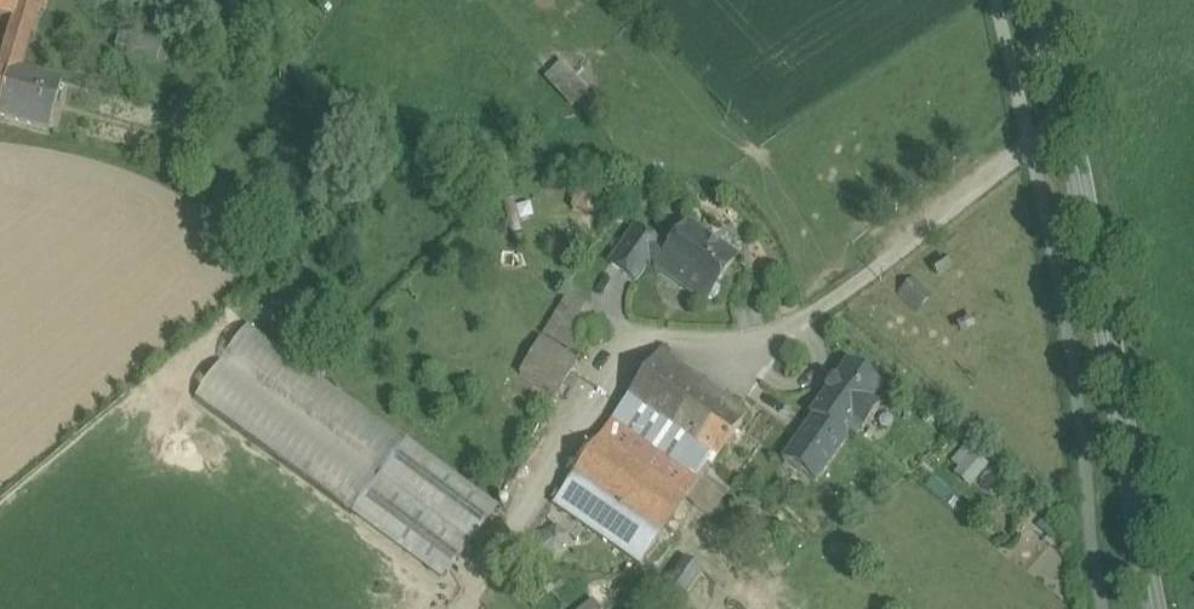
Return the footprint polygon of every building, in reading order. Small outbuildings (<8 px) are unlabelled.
[(13,18),(17,4),(18,0),(0,0),(0,14),(13,18)] [(17,4),(38,9),(38,11),(45,12),(48,0),(18,0),(17,4)] [(0,62),(0,64),(10,67),(20,70),(38,11),(38,9),(17,4),(13,18),(1,59),(0,62)] [(162,43),(119,32),(115,49),(157,60),(162,43)] [(562,59),(542,76),(571,108),(590,91),(562,59)] [(10,67),(0,64),(0,104),(10,67)] [(10,67),(0,104),(0,118),(48,131),(62,81),(20,70),(10,67)] [(735,260),(687,226),(668,254),(658,268),(706,302),(707,301),(708,301),(714,300),(720,292),(718,286),(718,285),(735,260)] [(668,254),(635,231),(610,266),(635,283),(649,262),(658,268),(668,254)] [(915,311),(925,302),(906,283),(897,292),(915,311)] [(577,362),(541,340),(520,375),(556,397),(577,362)] [(749,416),(660,352),(623,404),(711,467),(749,416)] [(847,365),(834,382),(832,381),(824,393),(825,394),(809,417),(812,419),(845,443),(847,441),(844,439),(853,425),(862,432),(878,410),(869,404),(880,389),(847,365)] [(711,467),(623,404),(611,422),(698,484),(711,467)] [(845,443),(812,419),(782,461),(815,485),(845,443)] [(698,484),(611,422),(599,439),(686,501),(698,484)] [(686,501),(599,439),(570,480),(657,540),(686,501)] [(967,442),(949,472),(972,486),(990,455),(967,442)] [(495,508),(407,444),(355,514),(443,579),(495,508)] [(657,540),(570,480),(554,504),(640,564),(657,540)] [(684,560),(665,588),(683,600),(702,572),(684,560)] [(577,608),(600,608),(593,599),(577,608)]
